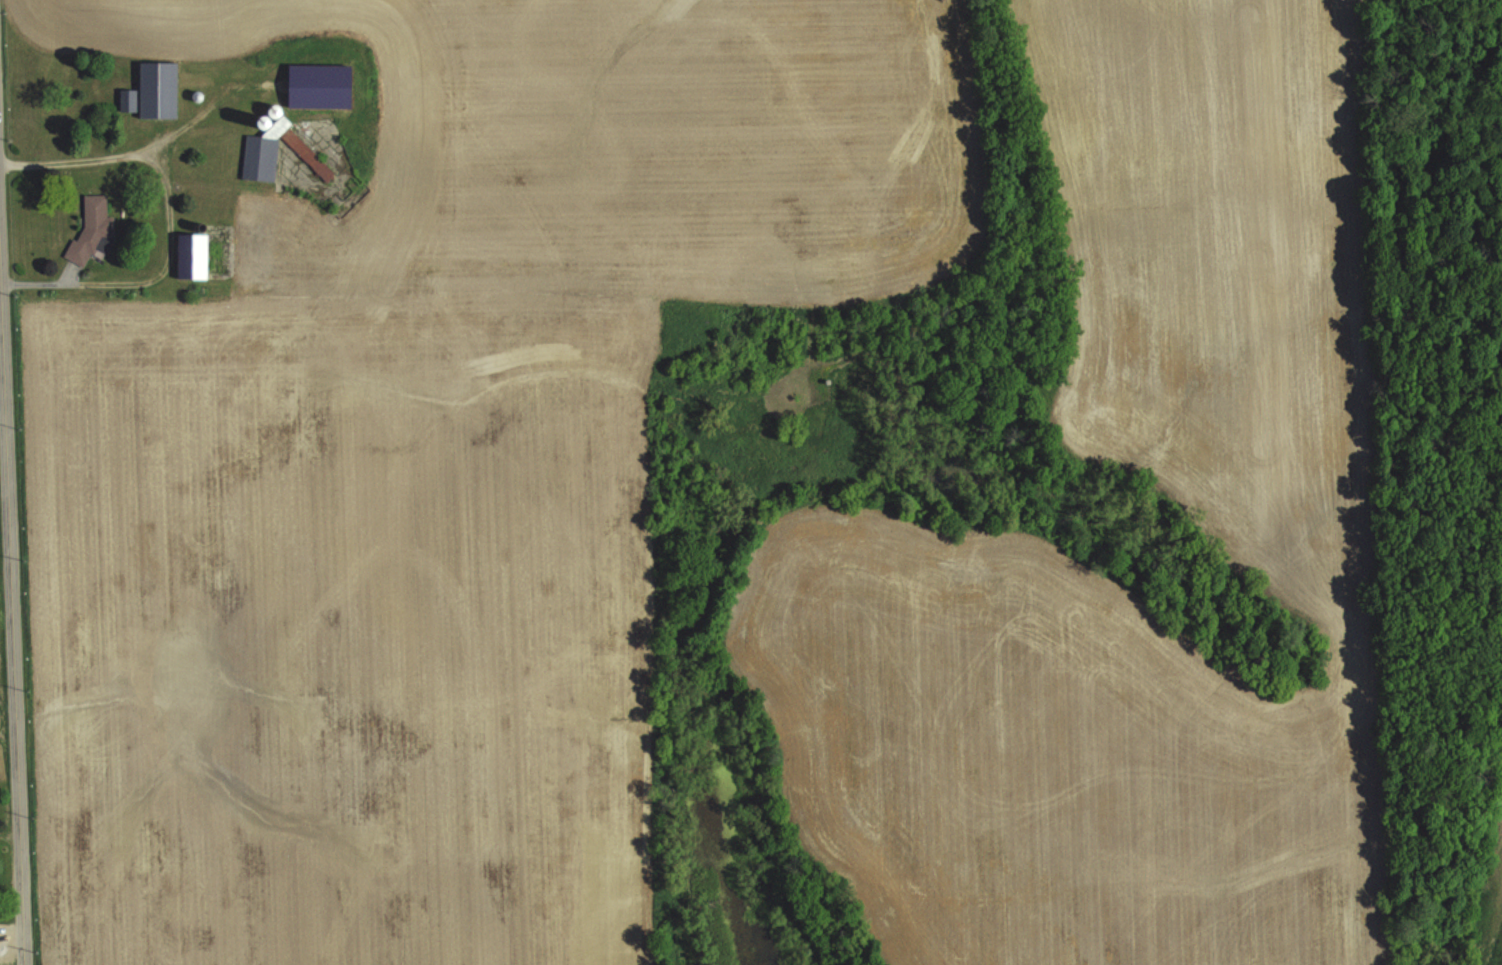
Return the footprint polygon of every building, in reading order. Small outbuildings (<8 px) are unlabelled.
[(140,62),(140,92),(137,92),(137,104),(129,104),(129,111),(139,111),(139,118),(179,119),(179,62),(140,62)] [(276,121),(285,112),(280,107),(271,116),(276,121)] [(334,171),(322,163),(316,172),(328,180),(334,171)] [(107,194),(82,195),(83,240),(67,240),(67,263),(87,262),(87,256),(108,256),(107,194)] [(210,234),(179,234),(179,280),(210,280),(210,234)]
